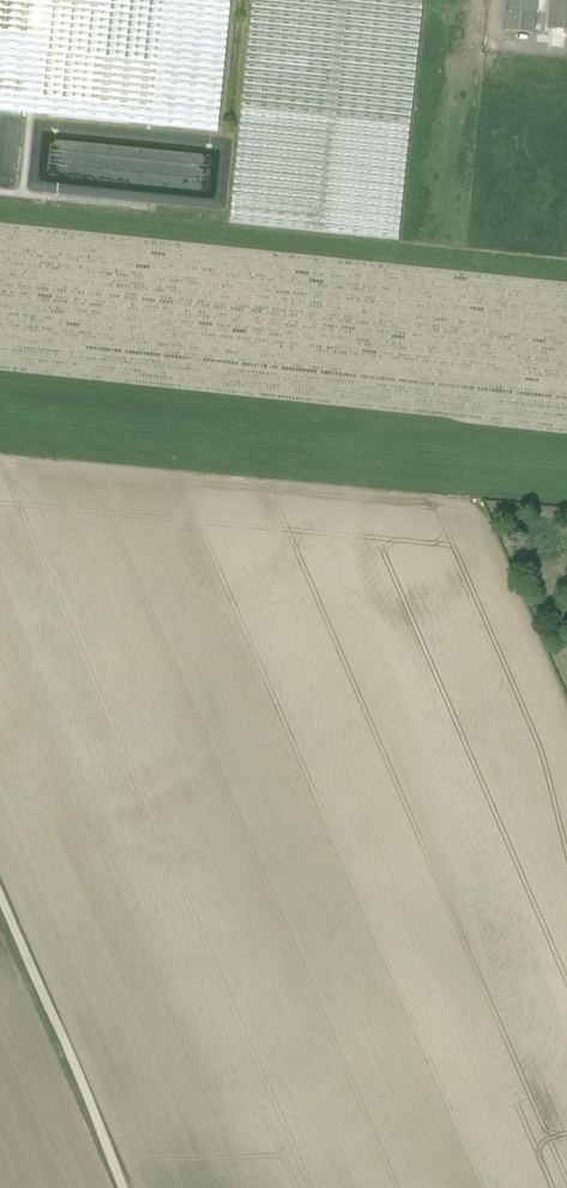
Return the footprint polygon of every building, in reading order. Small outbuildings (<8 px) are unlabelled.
[(218,132),(231,0),(0,0),(0,110),(218,132)] [(230,223),(399,239),(423,0),(252,0),(230,223)] [(506,10),(504,30),(536,33),(537,13),(539,0),(507,0),(506,10)] [(547,27),(566,30),(566,0),(550,0),(547,27)] [(534,605),(531,607),(534,614),(541,612),(539,608),(534,605)]
